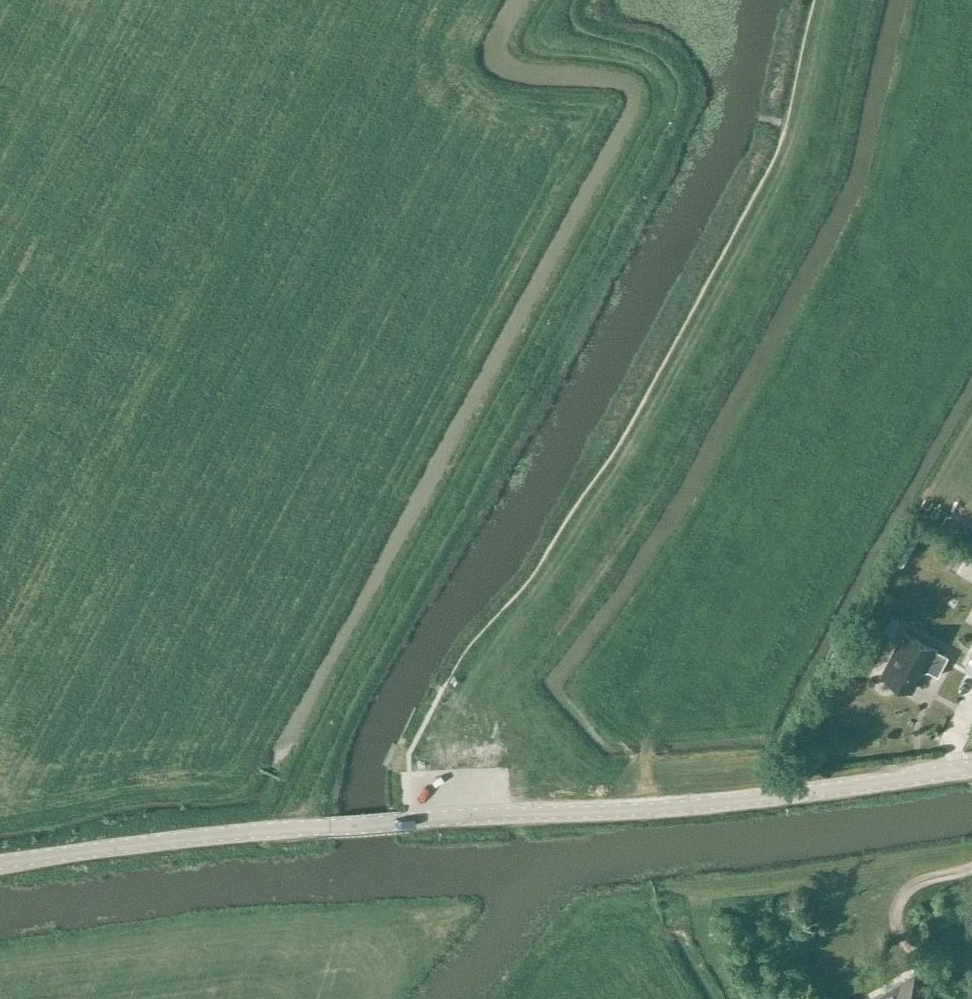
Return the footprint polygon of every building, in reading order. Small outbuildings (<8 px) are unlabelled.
[(948,653),(902,629),(879,671),(912,689),(922,670),(928,669),(937,674),(948,653)] [(810,735),(804,741),(813,750),(819,744),(810,735)] [(870,998),(930,998),(915,973),(870,998)]
